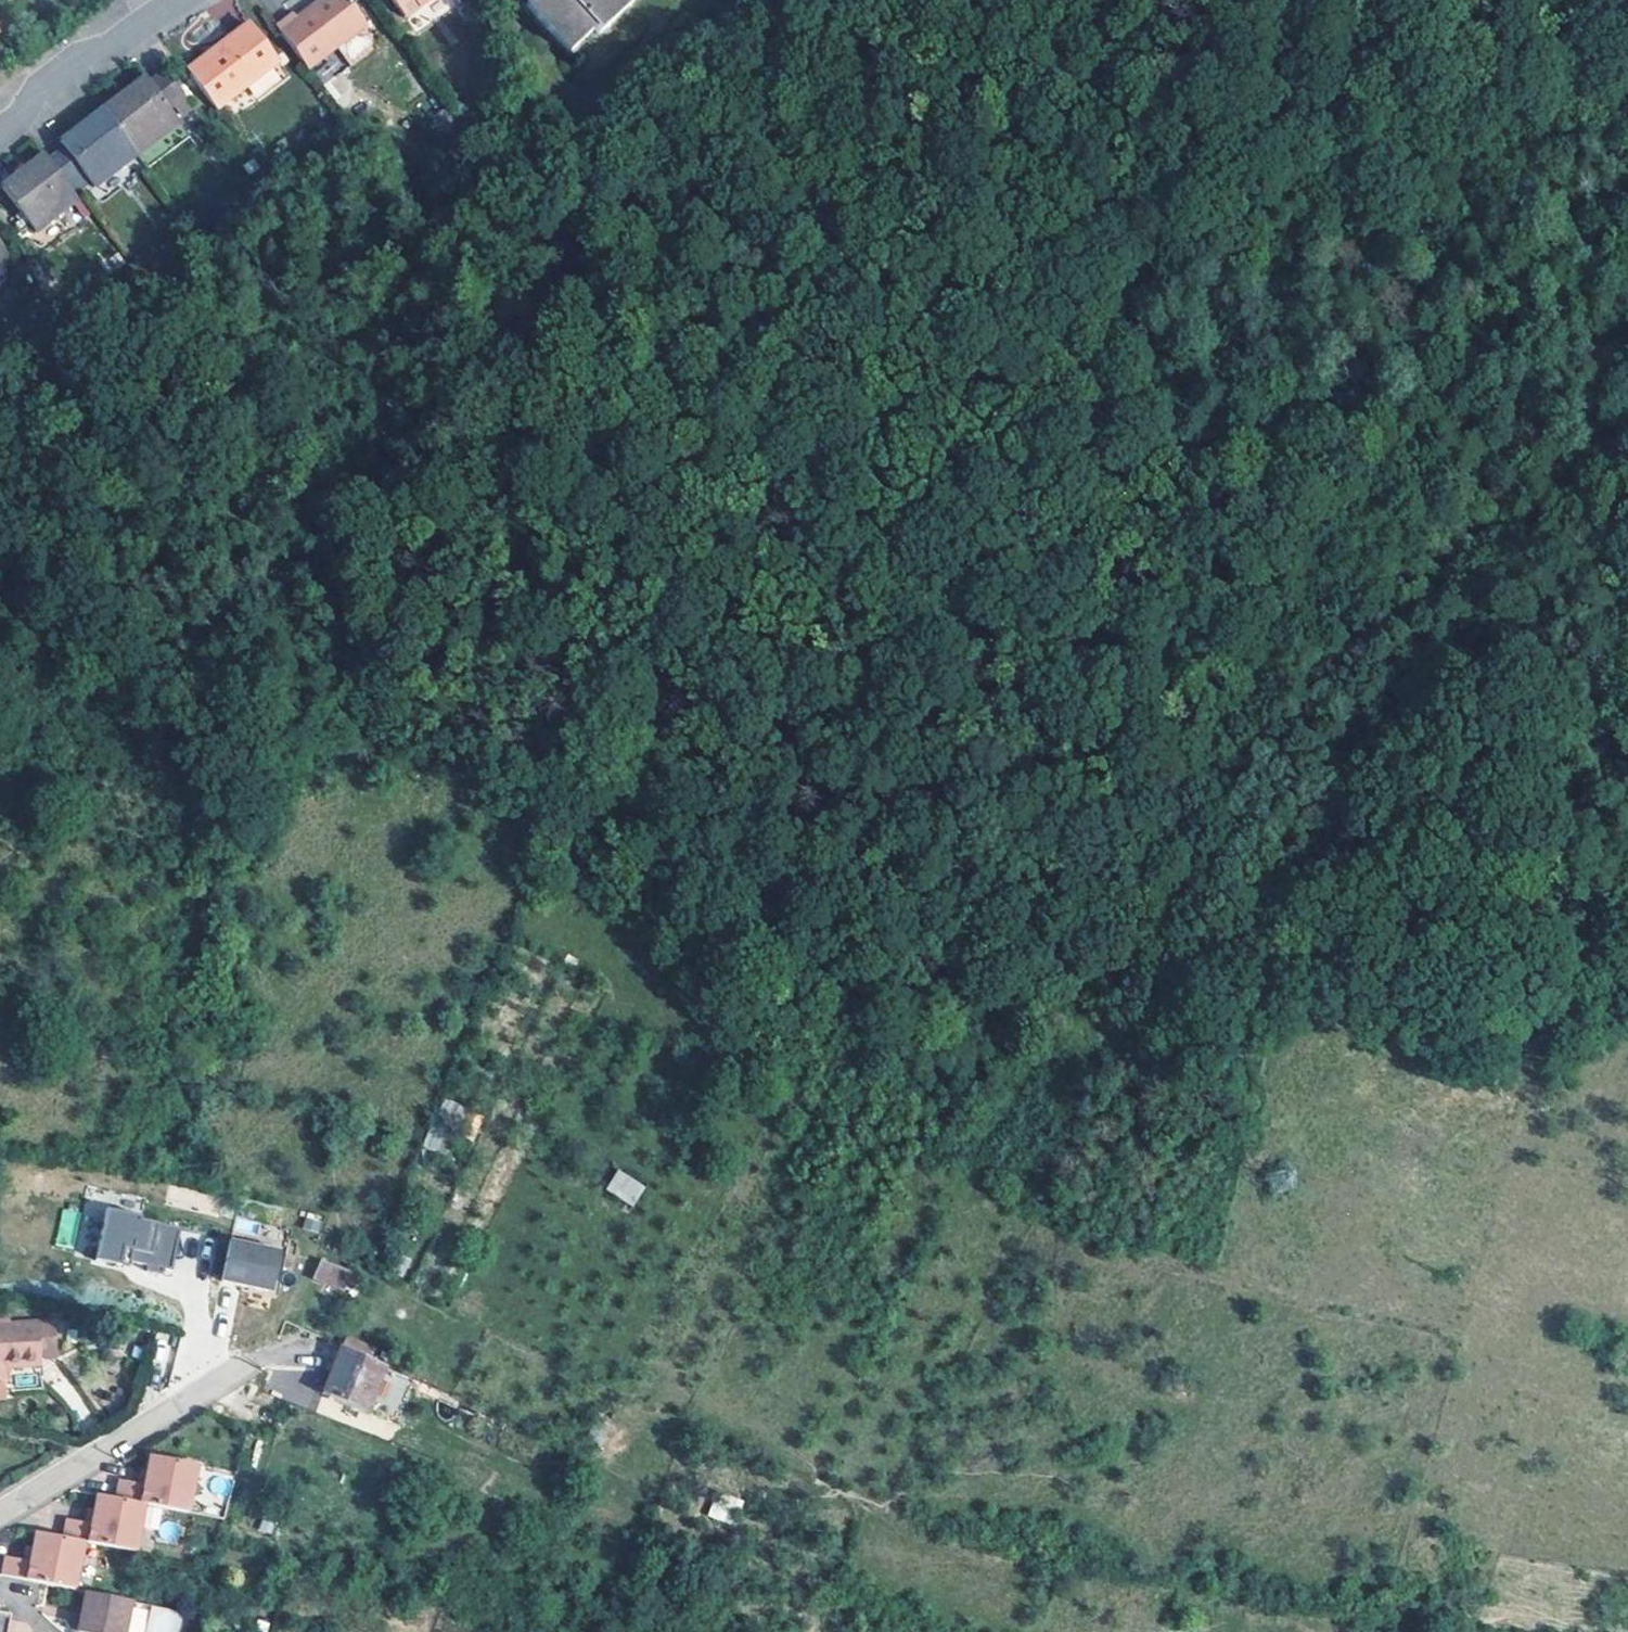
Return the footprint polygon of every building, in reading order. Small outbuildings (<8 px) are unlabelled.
[(305,10),(328,51),(368,21),(351,0),(319,0),(305,10)] [(405,12),(422,0),(395,0),(405,12)] [(538,3),(585,51),(609,28),(614,34),(650,0),(541,0),(538,3)] [(328,51),(305,10),(298,15),(295,11),(278,23),(308,66),(328,51)] [(234,34),(262,79),(283,62),(250,22),(234,34)] [(374,48),(362,31),(339,47),(350,64),(374,48)] [(222,111),(262,79),(234,34),(230,37),(231,45),(194,74),(222,111)] [(231,45),(230,37),(189,67),(194,74),(231,45)] [(106,109),(142,154),(182,122),(171,106),(187,93),(169,70),(153,83),(138,95),(132,89),(106,109)] [(153,83),(148,76),(132,89),(138,95),(153,83)] [(54,161),(85,199),(142,154),(106,109),(81,129),(86,137),(69,150),(54,161)] [(86,137),(81,129),(64,142),(69,150),(86,137)] [(54,161),(49,154),(24,174),(29,181),(54,161)] [(85,199),(54,161),(29,181),(24,174),(8,187),(44,232),(85,199)] [(14,263),(0,243),(0,272),(14,263)] [(617,1168),(605,1189),(633,1206),(646,1185),(617,1168)] [(104,1212),(94,1264),(119,1269),(120,1264),(146,1269),(144,1274),(161,1278),(162,1273),(171,1275),(180,1231),(139,1222),(140,1219),(104,1212)] [(230,1241),(222,1282),(273,1292),(281,1251),(230,1241)] [(352,1275),(320,1263),(312,1279),(345,1293),(352,1275)] [(4,1317),(0,1317),(0,1370),(33,1368),(33,1359),(48,1359),(45,1322),(4,1325),(4,1317)] [(368,1361),(339,1348),(321,1396),(367,1414),(384,1368),(368,1361)] [(149,1458),(146,1473),(144,1487),(138,1487),(120,1483),(116,1501),(144,1508),(188,1517),(198,1467),(149,1458)] [(717,1493),(709,1516),(733,1524),(741,1500),(717,1493)] [(62,1540),(82,1544),(133,1556),(144,1508),(116,1501),(96,1497),(93,1513),(91,1527),(85,1526),(66,1522),(62,1540)] [(93,1513),(88,1512),(85,1526),(91,1527),(93,1513)] [(33,1534),(30,1549),(79,1560),(82,1544),(62,1540),(33,1534)] [(30,1549),(30,1551),(27,1565),(21,1564),(2,1560),(0,1572),(0,1579),(23,1584),(70,1596),(79,1560),(30,1549)] [(30,1551),(24,1550),(21,1564),(27,1565),(30,1551)] [(128,1608),(83,1598),(79,1619),(77,1631),(123,1631),(128,1608)] [(133,1606),(130,1628),(145,1630),(148,1608),(133,1606)] [(183,1612),(151,1606),(146,1631),(179,1631),(183,1612)] [(10,1624),(11,1618),(0,1616),(0,1631),(8,1631),(10,1624)] [(74,1618),(71,1631),(77,1631),(79,1619),(74,1618)] [(10,1624),(8,1631),(27,1631),(23,1626),(10,1624)]
